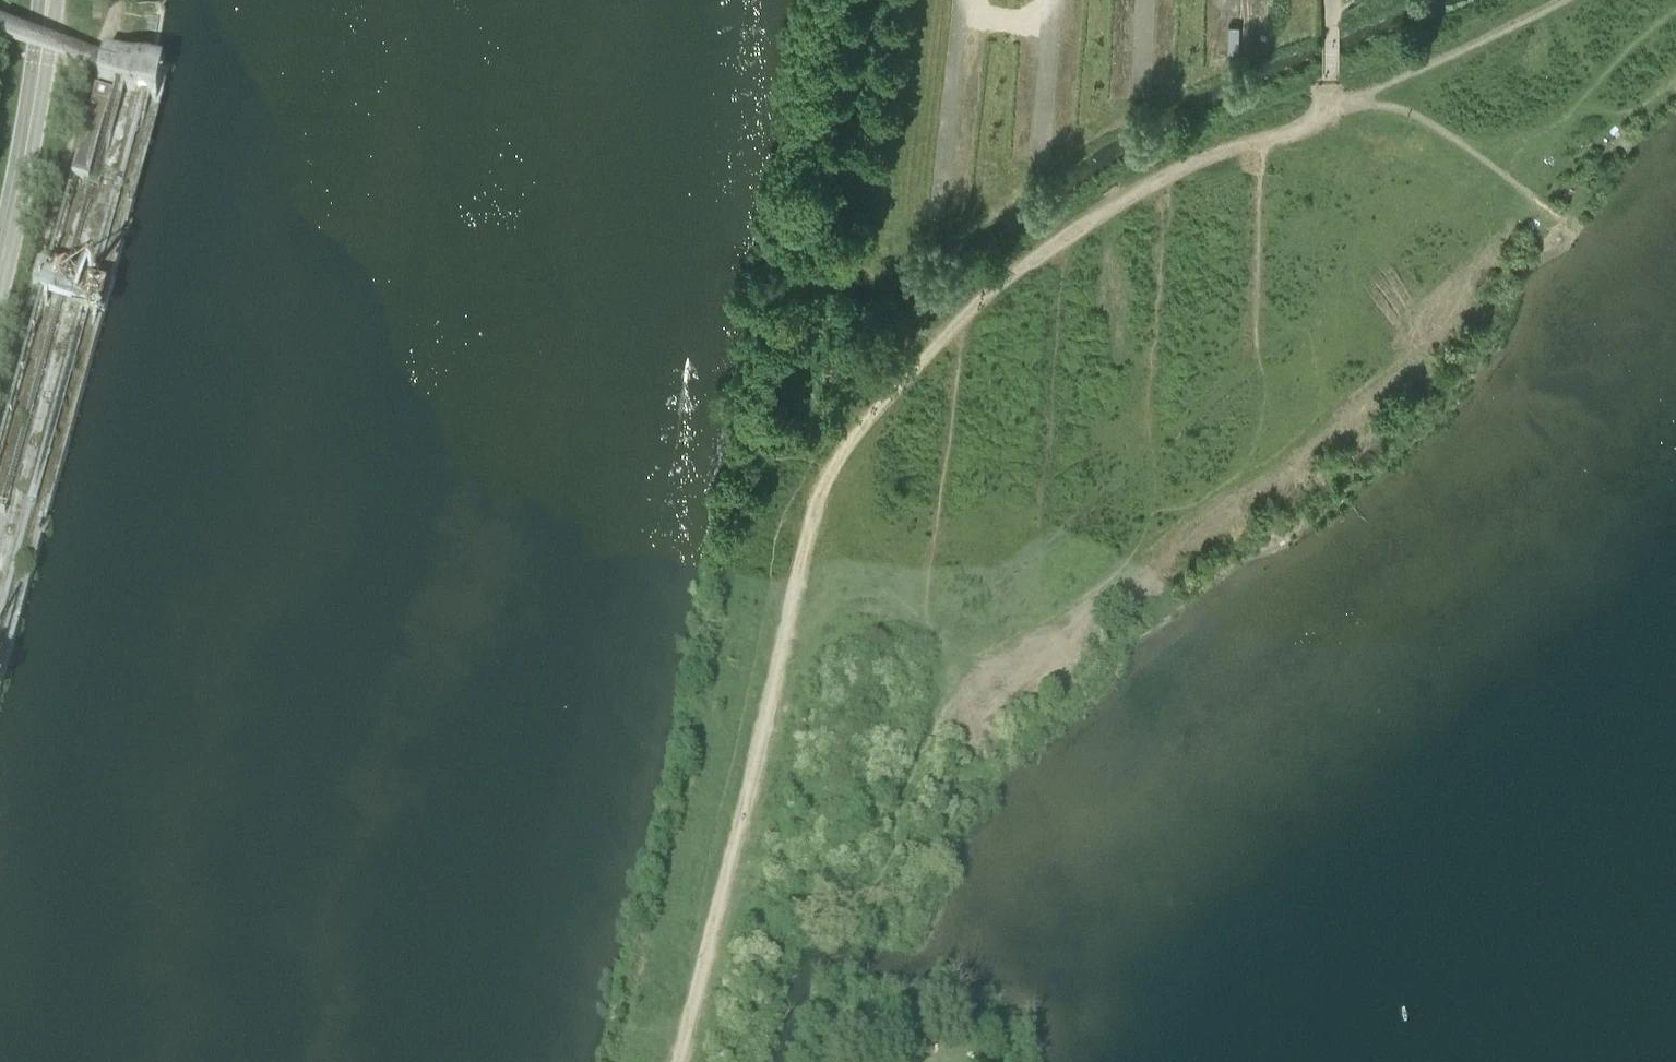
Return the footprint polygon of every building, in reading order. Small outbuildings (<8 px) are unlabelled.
[(80,150),(96,155),(113,93),(96,89),(80,150)]
